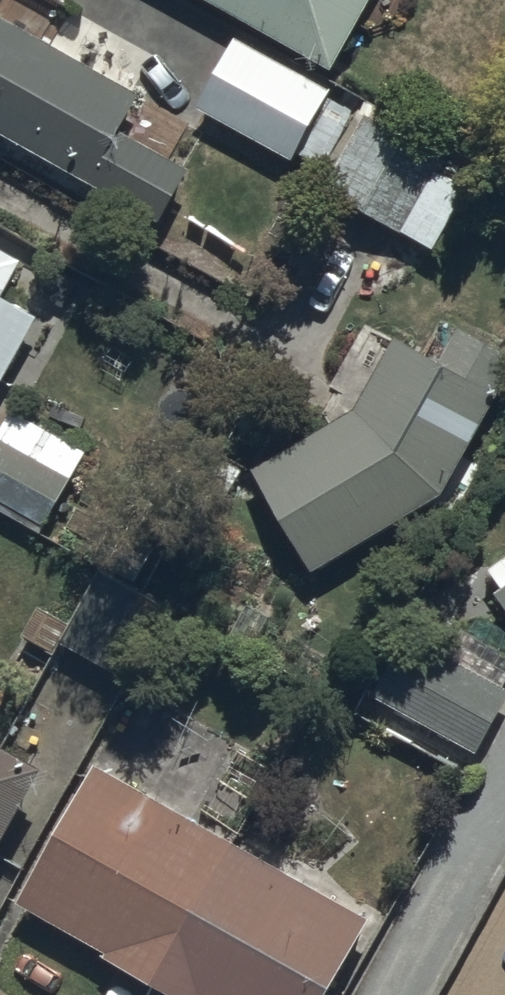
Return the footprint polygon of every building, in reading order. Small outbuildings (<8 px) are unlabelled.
[(331,65),(367,0),(216,0),(331,65)] [(155,228),(188,177),(113,133),(134,96),(0,19),(0,133),(155,228)] [(236,40),(200,108),(293,161),(333,88),(236,40)] [(369,112),(326,187),(437,251),(480,175),(369,112)] [(0,251),(0,383),(7,386),(42,314),(8,298),(25,263),(0,251)] [(314,571),(446,496),(504,396),(504,348),(460,322),(439,358),(397,334),(354,408),(253,465),(314,571)] [(0,426),(0,503),(42,526),(82,453),(8,412),(0,426)] [(98,569),(56,641),(128,680),(168,607),(98,569)] [(481,753),(504,708),(504,688),(403,635),(371,696),(481,753)] [(53,772),(0,743),(0,866),(53,772)] [(17,905),(180,994),(330,994),(371,921),(93,767),(17,905)] [(480,957),(504,970),(504,913),(480,957)]
